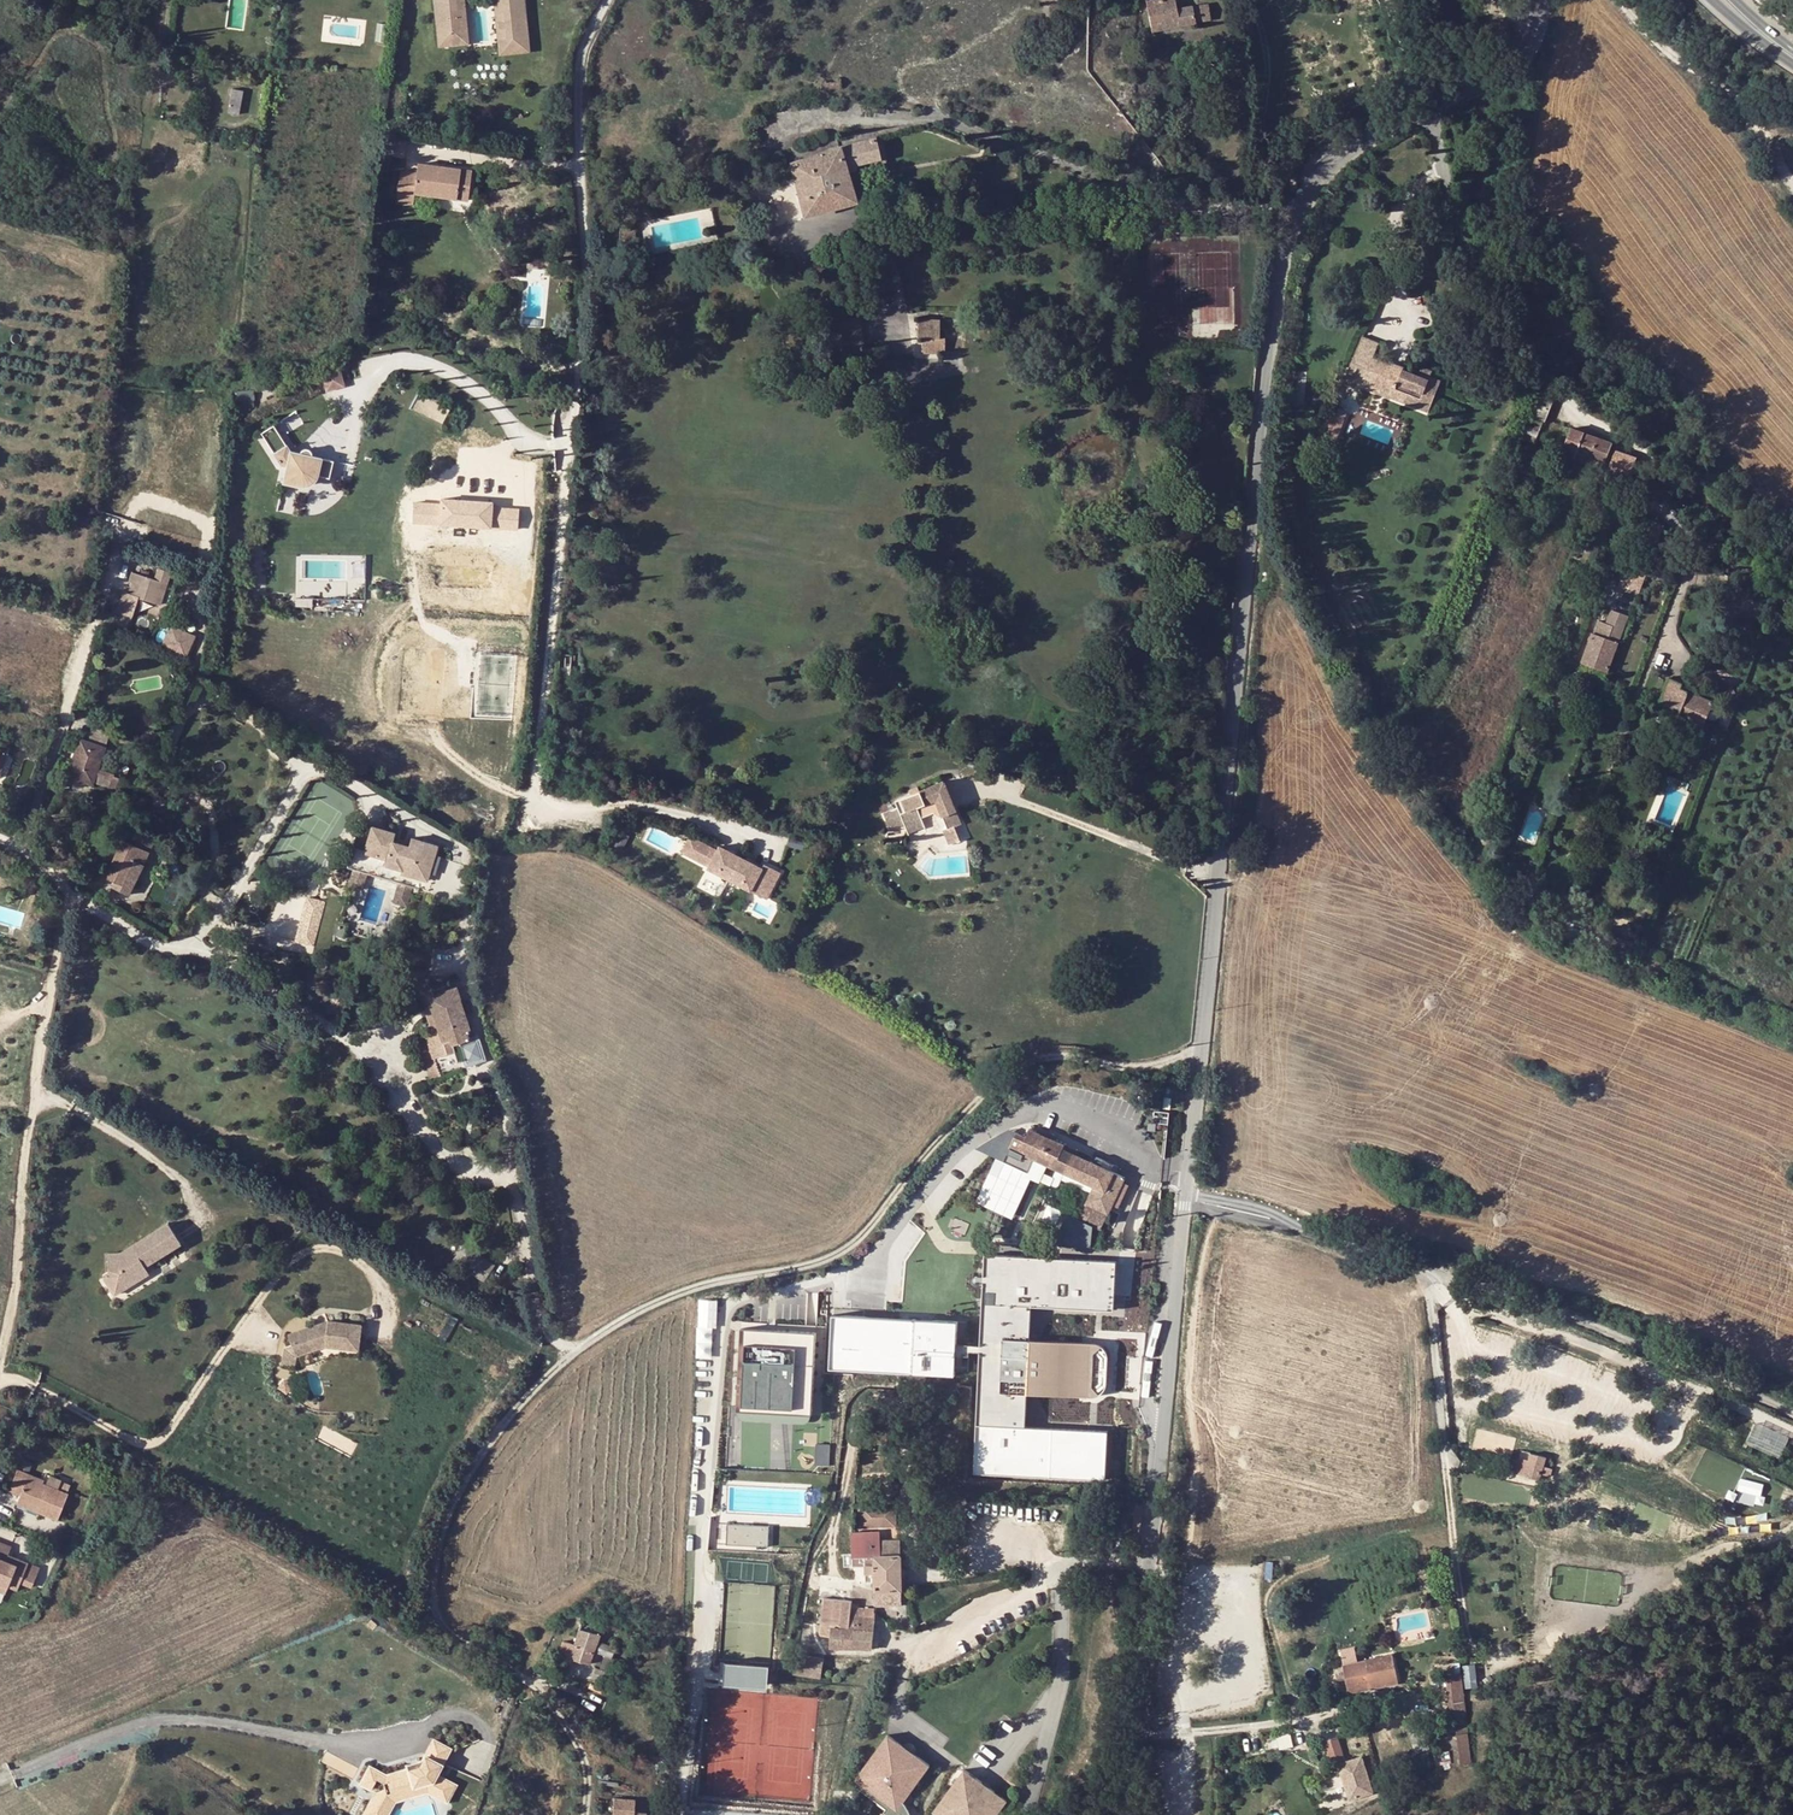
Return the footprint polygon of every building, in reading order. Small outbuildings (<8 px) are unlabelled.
[(433,46),(464,43),(460,0),(428,0),(433,46)] [(495,55),(524,52),(519,0),(489,0),(495,55)] [(1152,28),(1196,22),(1194,6),(1179,8),(1178,0),(1148,0),(1152,28)] [(1208,4),(1194,6),(1196,22),(1210,21),(1208,4)] [(240,108),(242,91),(232,89),(229,106),(240,108)] [(843,146),(790,162),(807,217),(856,202),(847,173),(857,170),(856,165),(881,159),(877,140),(877,138),(843,146)] [(887,163),(882,139),(877,140),(881,159),(856,165),(857,170),(887,163)] [(410,194),(463,199),(467,170),(413,163),(412,171),(399,171),(396,202),(409,203),(410,194)] [(742,193),(788,180),(786,175),(740,187),(742,193)] [(527,267),(547,268),(548,259),(527,257),(527,267)] [(858,316),(839,322),(843,345),(864,344),(858,316)] [(919,320),(919,337),(922,337),(922,347),(933,347),(945,347),(944,337),(939,337),(939,319),(919,320)] [(1375,352),(1379,342),(1360,335),(1347,367),(1366,374),(1364,378),(1430,402),(1442,374),(1421,366),(1419,369),(1403,363),(1401,367),(1387,362),(1389,356),(1375,352)] [(1389,355),(1389,356),(1387,362),(1401,367),(1403,363),(1404,360),(1389,355)] [(345,385),(339,366),(319,372),(324,391),(345,385)] [(1364,378),(1366,374),(1347,367),(1343,379),(1362,386),(1364,378)] [(254,408),(253,389),(238,390),(239,409),(254,408)] [(1544,422),(1553,401),(1534,394),(1517,436),(1533,442),(1541,421),(1544,422)] [(1336,437),(1344,414),(1331,408),(1322,431),(1336,437)] [(297,411),(277,420),(283,433),(303,423),(297,411)] [(285,451),(281,444),(269,425),(256,433),(268,453),(280,472),(278,483),(297,487),(301,487),(305,485),(310,482),(313,476),(324,478),(328,461),(316,459),(317,458),(285,451)] [(1611,442),(1568,428),(1560,453),(1573,458),(1601,468),(1603,463),(1607,464),(1612,449),(1610,448),(1611,442)] [(1616,451),(1601,494),(1614,499),(1623,474),(1630,476),(1636,458),(1616,451)] [(1601,468),(1573,458),(1570,466),(1598,476),(1601,468)] [(1679,482),(1675,473),(1662,478),(1666,487),(1679,482)] [(517,501),(410,498),(409,524),(516,527),(517,501)] [(1637,560),(1633,568),(1645,574),(1649,566),(1637,560)] [(178,572),(180,566),(171,563),(169,570),(178,572)] [(132,583),(128,595),(120,592),(114,609),(131,615),(137,598),(161,606),(168,584),(149,578),(151,572),(143,569),(141,576),(132,573),(129,581),(132,583)] [(1608,622),(1603,634),(1594,631),(1593,631),(1581,661),(1607,671),(1621,632),(1625,619),(1611,614),(1608,622)] [(1608,622),(1598,618),(1594,631),(1603,634),(1608,622)] [(188,657),(194,643),(170,635),(164,649),(188,657)] [(1679,687),(1681,682),(1670,677),(1654,709),(1690,725),(1693,717),(1703,722),(1712,701),(1679,687)] [(95,723),(89,742),(104,747),(111,728),(95,723)] [(89,742),(79,739),(68,776),(106,789),(111,774),(112,773),(98,768),(104,747),(89,742)] [(123,778),(111,774),(106,789),(103,796),(115,800),(123,778)] [(892,801),(895,808),(881,813),(886,827),(902,826),(903,828),(905,834),(922,827),(919,819),(931,813),(932,816),(936,817),(938,816),(944,828),(947,836),(953,833),(950,826),(957,822),(941,781),(918,791),(909,794),(892,801)] [(902,826),(886,827),(882,837),(899,837),(903,828),(902,826)] [(939,830),(946,846),(957,842),(953,833),(947,836),(944,828),(939,830)] [(439,853),(414,844),(411,853),(394,847),(397,837),(375,829),(374,830),(366,853),(354,849),(349,864),(357,867),(369,871),(395,880),(408,885),(410,885),(411,882),(428,887),(439,853)] [(60,842),(63,837),(55,832),(53,837),(60,842)] [(114,882),(112,887),(129,894),(148,852),(144,850),(148,843),(134,836),(131,844),(120,839),(114,855),(104,878),(114,882)] [(708,869),(766,899),(780,872),(764,864),(761,869),(719,847),(717,851),(690,837),(682,853),(709,867),(708,869)] [(369,871),(357,867),(351,883),(364,888),(369,871)] [(408,885),(395,880),(389,899),(401,904),(408,885)] [(326,901),(307,896),(295,940),(314,946),(326,901)] [(1624,952),(1610,947),(1608,952),(1622,957),(1624,952)] [(468,1029),(455,987),(425,995),(436,1034),(425,1037),(434,1059),(451,1053),(462,1049),(460,1043),(469,1041),(465,1030),(468,1029)] [(460,1043),(462,1049),(477,1044),(473,1028),(468,1029),(465,1030),(469,1041),(460,1043)] [(416,1040),(429,1080),(439,1077),(434,1059),(425,1037),(416,1040)] [(454,1062),(480,1052),(477,1044),(462,1049),(451,1053),(454,1062)] [(1167,1110),(1158,1105),(1154,1112),(1164,1117),(1167,1110)] [(1047,1166),(1091,1190),(1079,1219),(1067,1213),(1052,1245),(1091,1247),(1092,1221),(1102,1226),(1128,1173),(1115,1167),(1117,1163),(1031,1122),(1028,1128),(1025,1127),(1022,1135),(1015,1131),(1009,1147),(1034,1160),(1047,1166)] [(1009,1147),(1015,1131),(1008,1130),(977,1149),(995,1160),(1002,1163),(1009,1147)] [(1012,1221),(1030,1181),(1039,1185),(1047,1166),(1034,1160),(1028,1174),(1002,1163),(995,1160),(975,1205),(1012,1221)] [(118,1250),(105,1249),(105,1273),(132,1273),(142,1266),(180,1243),(165,1220),(118,1250)] [(1052,1258),(985,1254),(974,1473),(1105,1480),(1108,1432),(1053,1429),(1031,1428),(1026,1427),(1027,1394),(1032,1394),(1040,1395),(1090,1397),(1094,1397),(1101,1393),(1105,1388),(1107,1383),(1108,1359),(1106,1350),(1102,1345),(1095,1343),(1030,1339),(1032,1306),(1039,1306),(1114,1310),(1117,1261),(1052,1258)] [(132,1273),(105,1273),(100,1277),(111,1295),(147,1273),(142,1266),(132,1273)] [(696,1356),(714,1356),(714,1298),(697,1298),(696,1356)] [(958,1321),(833,1315),(830,1369),(955,1375),(958,1321)] [(311,1326),(283,1340),(287,1349),(293,1360),(321,1346),(354,1349),(357,1324),(323,1320),(323,1325),(311,1326)] [(817,1329),(740,1324),(734,1422),(811,1426),(817,1329)] [(293,1360),(287,1349),(280,1353),(278,1371),(291,1372),(293,1360)] [(816,1442),(815,1464),(830,1464),(830,1442),(816,1442)] [(1544,1457),(1521,1450),(1515,1474),(1538,1480),(1544,1457)] [(9,1490),(18,1494),(15,1503),(55,1519),(67,1491),(42,1482),(42,1480),(43,1478),(17,1468),(9,1490)] [(894,1502),(859,1502),(858,1525),(894,1525),(894,1502)] [(1134,1502),(1132,1524),(1141,1526),(1143,1503),(1134,1502)] [(769,1547),(770,1526),(727,1524),(726,1545),(769,1547)] [(899,1591),(898,1541),(876,1541),(876,1532),(849,1532),(849,1564),(863,1564),(863,1573),(873,1573),(873,1591),(899,1591)] [(11,1556),(16,1546),(0,1538),(0,1551),(11,1556)] [(45,1563),(0,1552),(0,1599),(6,1600),(9,1587),(25,1591),(27,1584),(39,1587),(45,1563)] [(851,1601),(822,1597),(818,1636),(828,1637),(827,1648),(869,1649),(874,1602),(860,1601),(858,1617),(849,1616),(851,1601)] [(596,1640),(602,1622),(581,1615),(571,1643),(560,1640),(556,1654),(571,1659),(587,1664),(596,1640)] [(619,1632),(622,1622),(612,1618),(611,1621),(610,1625),(609,1628),(619,1632)] [(598,1640),(594,1651),(603,1654),(609,1656),(613,1646),(598,1640)] [(792,1653),(789,1674),(820,1677),(822,1656),(792,1653)] [(571,1659),(556,1654),(554,1662),(568,1667),(571,1659)] [(603,1654),(598,1669),(609,1673),(614,1658),(610,1656),(609,1656),(603,1654)] [(1393,1655),(1341,1664),(1347,1693),(1398,1681),(1393,1655)] [(720,1684),(764,1684),(763,1660),(720,1661),(720,1684)] [(1477,1662),(1464,1662),(1464,1686),(1477,1686),(1477,1662)] [(593,1668),(590,1677),(606,1682),(609,1673),(598,1669),(594,1667),(593,1668)] [(1444,1674),(1444,1675),(1447,1698),(1450,1697),(1457,1765),(1470,1763),(1459,1672),(1456,1672),(1444,1674)] [(1364,1758),(1357,1736),(1345,1740),(1354,1770),(1349,1771),(1357,1798),(1368,1795),(1357,1760),(1360,1759),(1364,1758)] [(875,1755),(879,1757),(869,1770),(871,1771),(867,1777),(866,1776),(856,1789),(887,1811),(885,1814),(886,1814),(910,1814),(909,1813),(908,1811),(906,1808),(904,1806),(902,1804),(901,1801),(898,1799),(896,1797),(907,1783),(902,1780),(905,1776),(917,1785),(929,1768),(914,1757),(902,1748),(887,1738),(875,1755)] [(1332,1764),(1342,1761),(1336,1738),(1325,1741),(1328,1753),(1324,1754),(1327,1762),(1331,1761),(1332,1764)] [(1427,1739),(1411,1743),(1413,1751),(1429,1746),(1427,1739)] [(440,1766),(448,1750),(431,1741),(423,1758),(440,1766)] [(904,1746),(902,1748),(914,1757),(916,1754),(915,1750),(912,1746),(908,1745),(904,1746)] [(1446,1750),(1431,1754),(1434,1766),(1436,1773),(1451,1769),(1449,1762),(1446,1750)] [(1374,1793),(1369,1775),(1380,1772),(1375,1756),(1364,1760),(1364,1758),(1360,1759),(1357,1760),(1368,1795),(1374,1793)] [(434,1776),(440,1766),(423,1758),(419,1764),(418,1763),(417,1763),(416,1763),(415,1763),(414,1764),(413,1765),(413,1766),(412,1767),(413,1768),(385,1778),(368,1769),(359,1786),(370,1792),(375,1782),(381,1785),(383,1791),(375,1795),(364,1814),(387,1814),(392,1804),(390,1796),(423,1785),(425,1793),(436,1799),(444,1782),(434,1776)] [(964,1768),(933,1813),(936,1814),(988,1814),(989,1814),(990,1814),(998,1814),(1009,1799),(991,1787),(989,1791),(981,1786),(984,1782),(964,1768)] [(454,1787),(444,1782),(436,1799),(445,1804),(454,1787)] [(991,1787),(984,1782),(981,1786),(989,1791),(991,1787)] [(1328,1791),(1337,1789),(1336,1782),(1326,1784),(1328,1791)] [(392,1804),(425,1793),(423,1785),(390,1796),(392,1804)] [(609,1797),(607,1814),(629,1814),(629,1811),(630,1799),(609,1797)]
